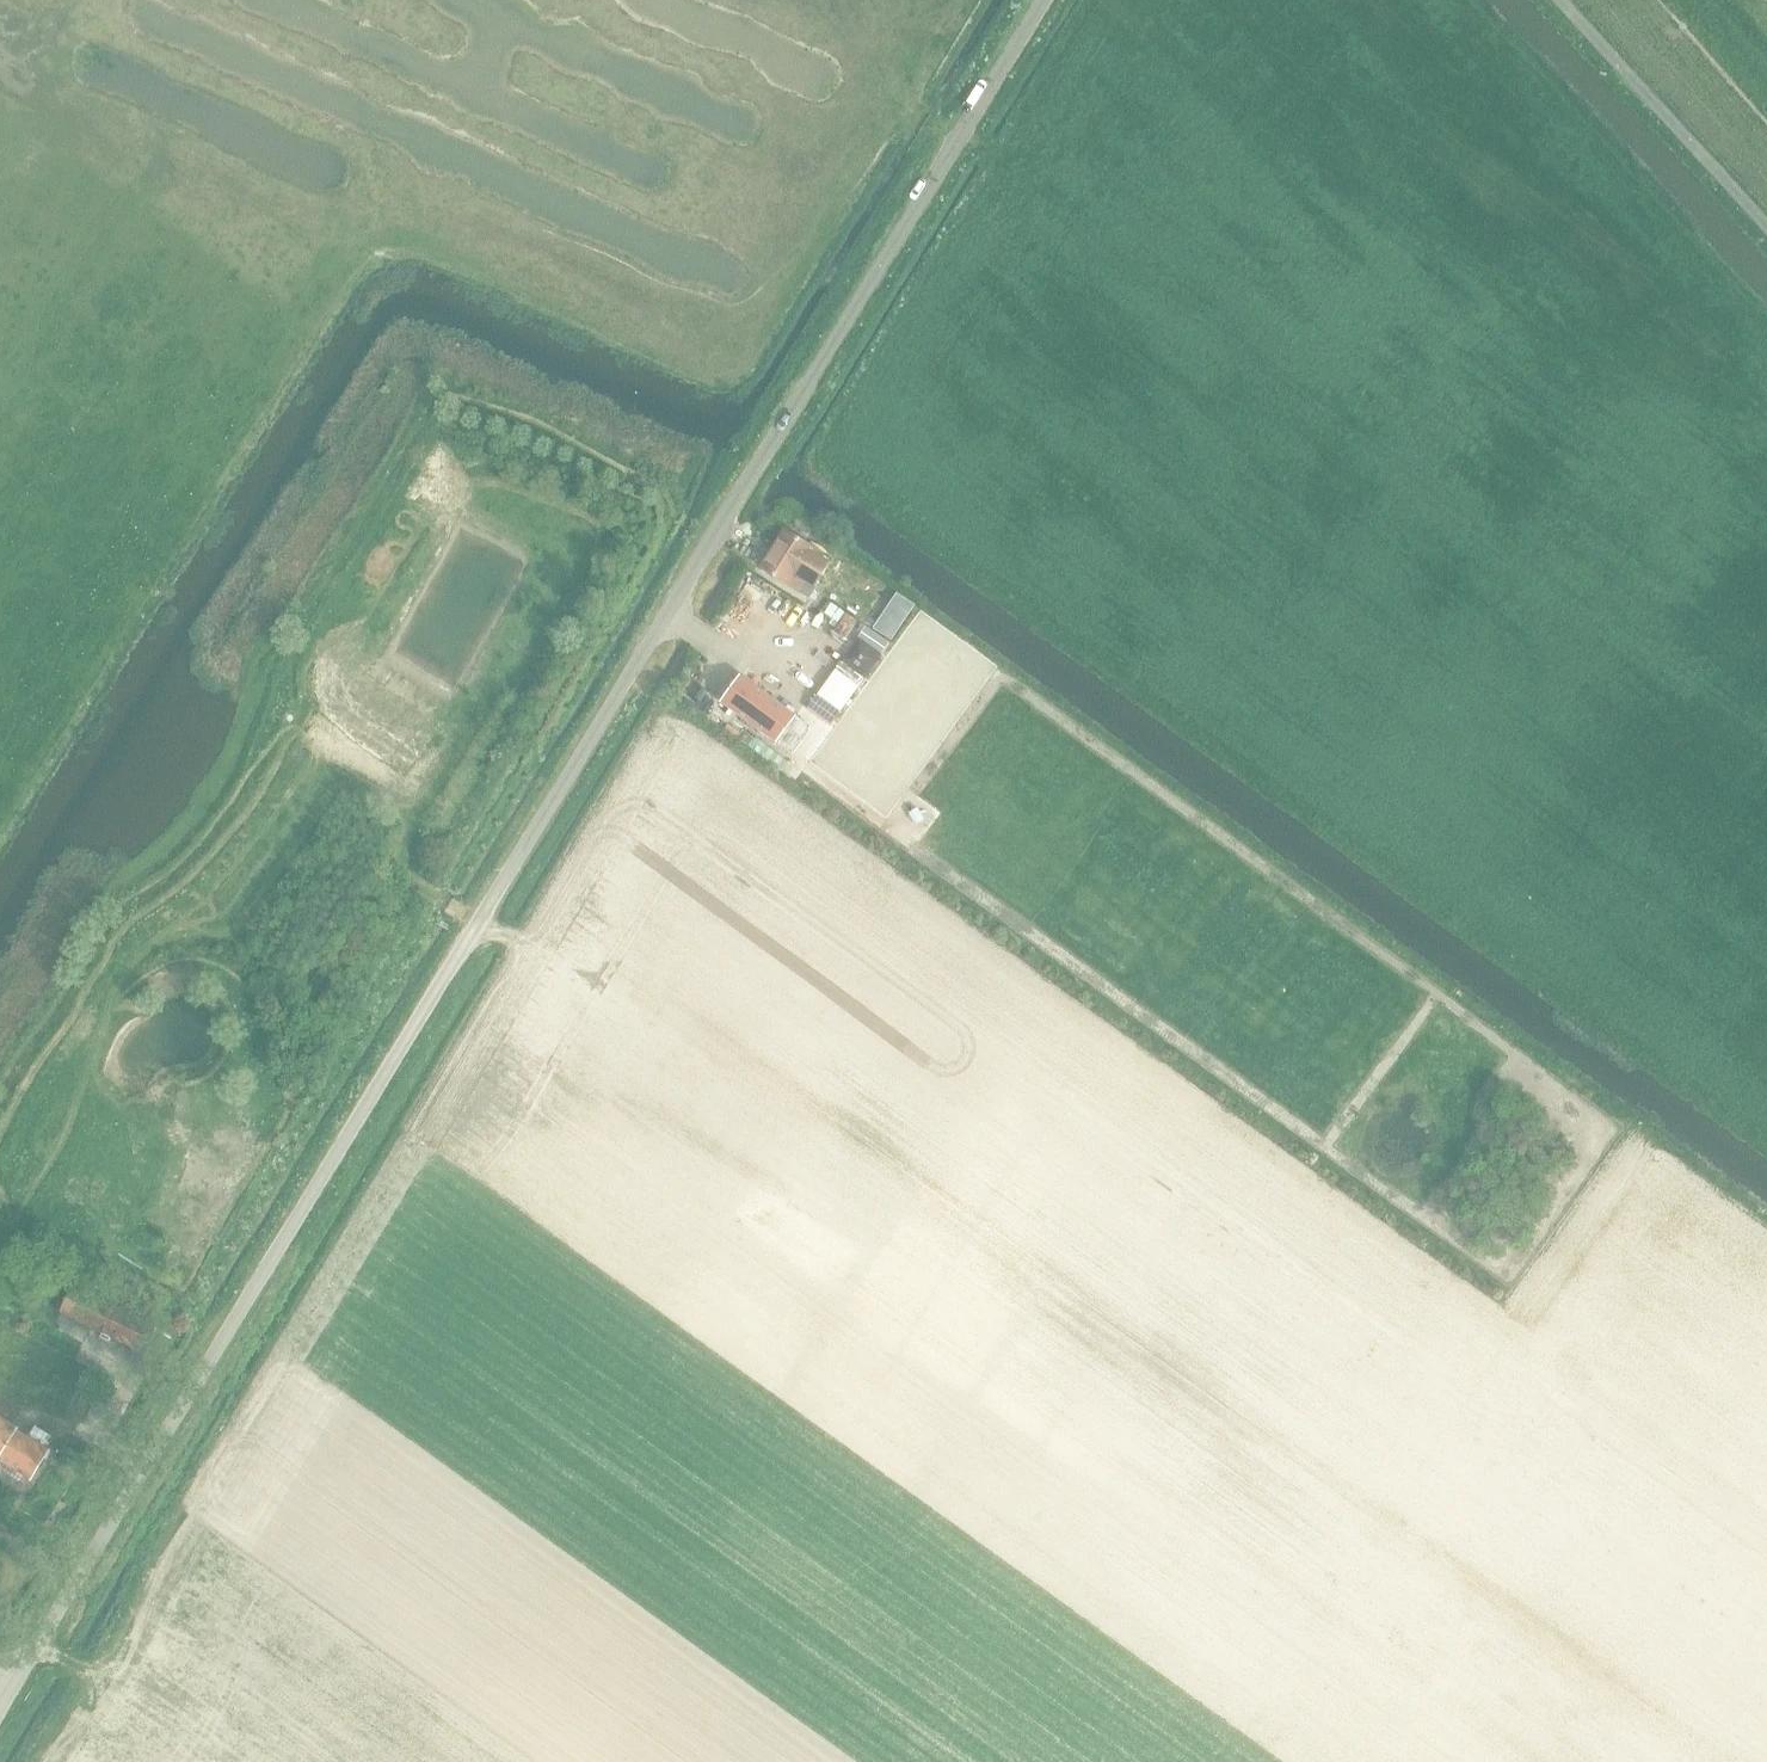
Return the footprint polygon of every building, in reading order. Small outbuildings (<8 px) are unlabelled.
[(804,580),(812,586),(828,561),(821,556),(823,553),(785,527),(759,563),(797,590),(804,580)] [(721,702),(776,742),(795,715),(755,686),(740,675),(721,702)] [(59,1311),(142,1352),(155,1326),(72,1285),(59,1311)] [(31,1479),(49,1449),(44,1446),(51,1435),(35,1426),(29,1436),(17,1429),(18,1429),(0,1418),(0,1459),(31,1479)]
